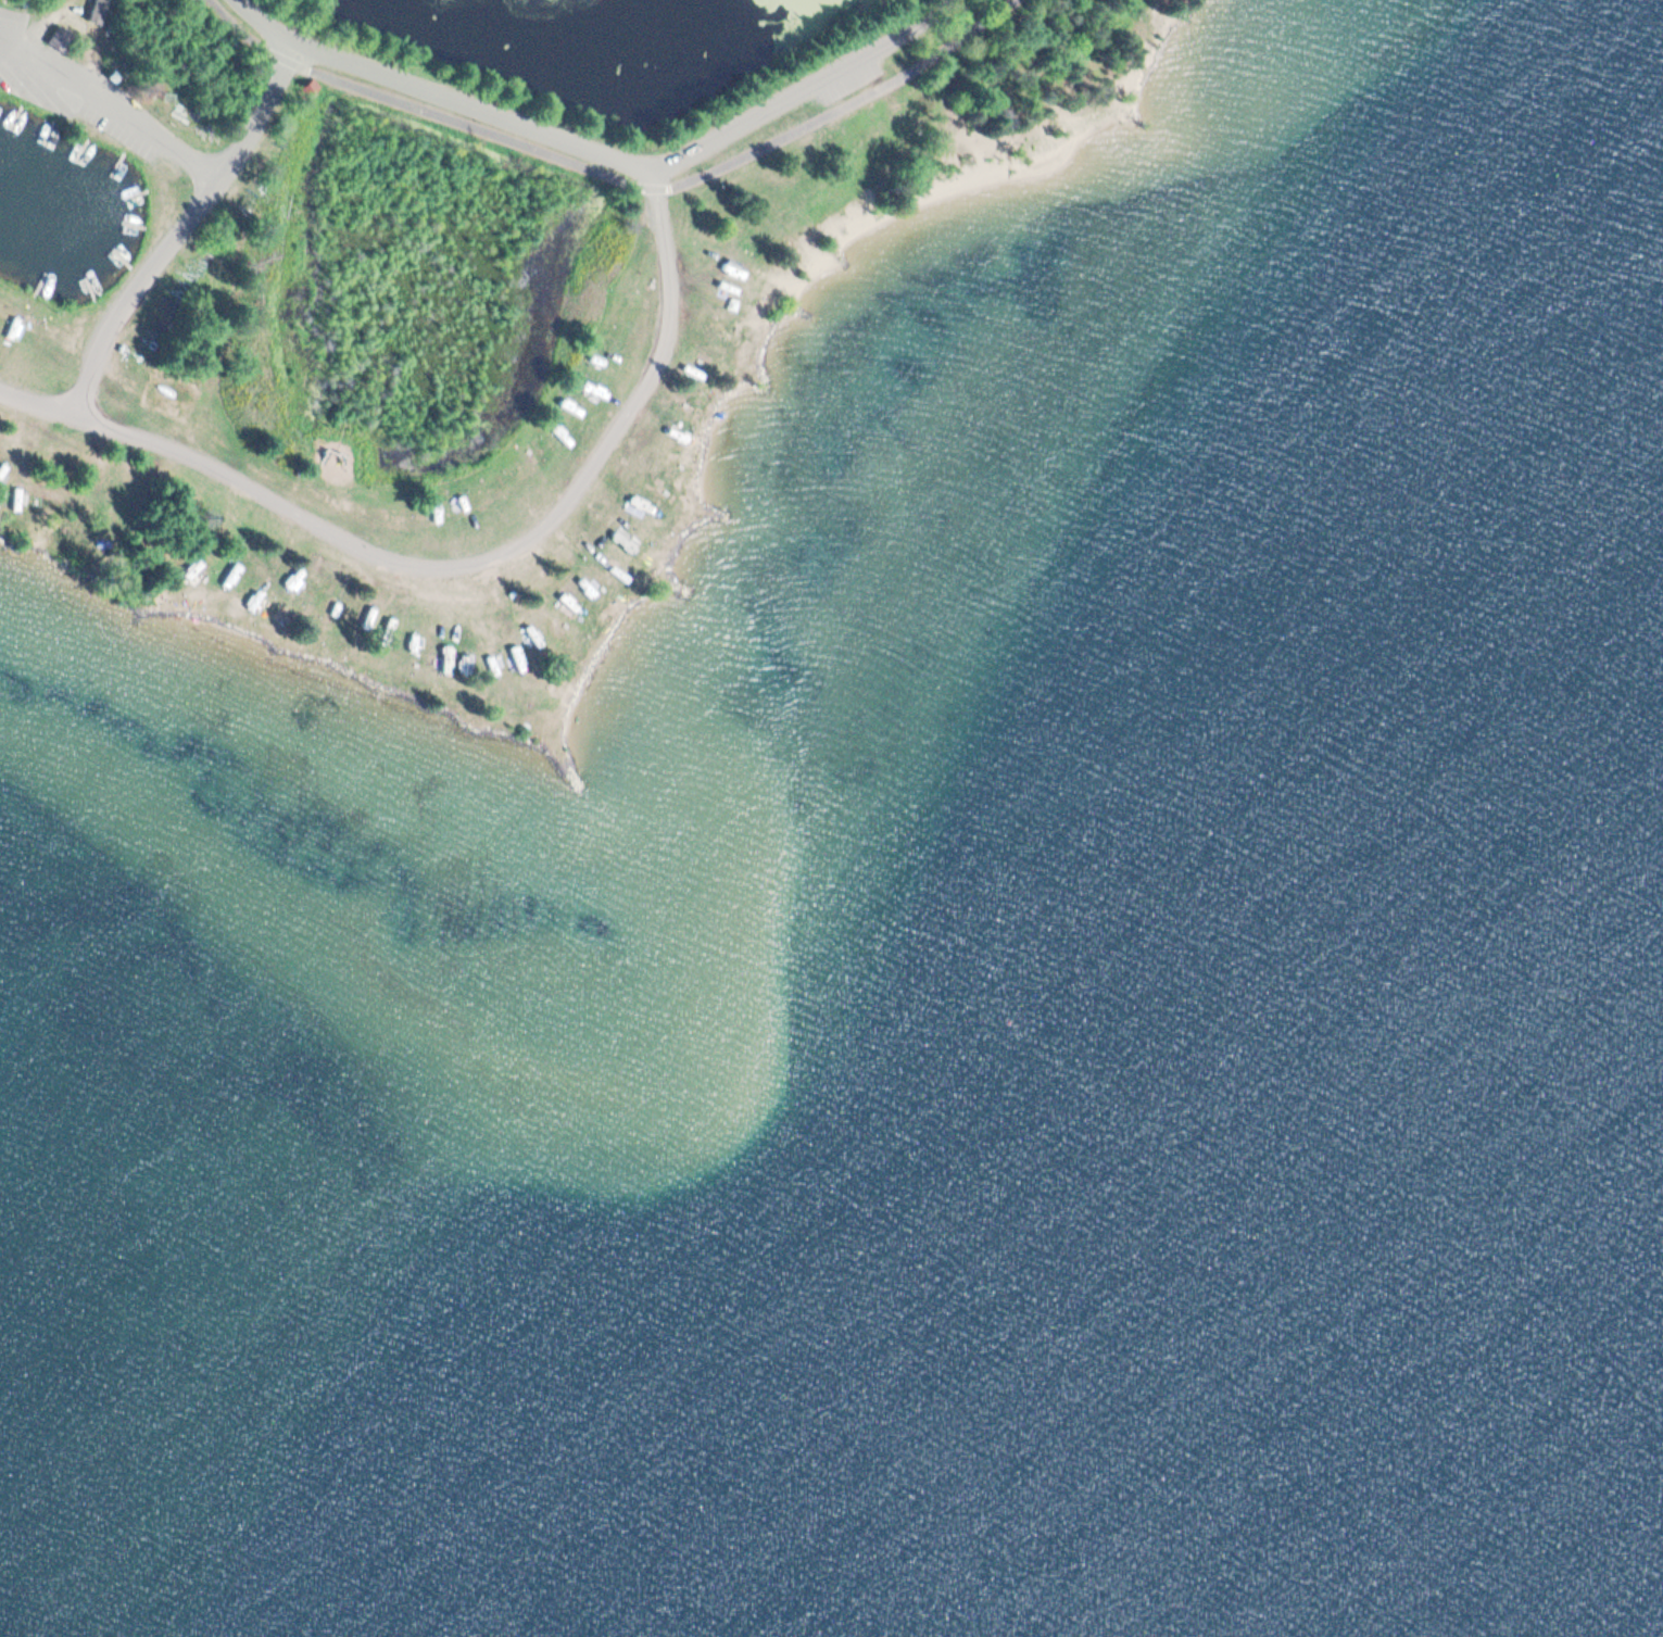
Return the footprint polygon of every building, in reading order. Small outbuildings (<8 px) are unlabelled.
[(681,371),(684,361),(665,355),(662,365),(681,371)] [(429,669),(438,667),(434,650),(425,652),(429,669)] [(525,674),(543,688),(548,682),(530,668),(525,674)]
